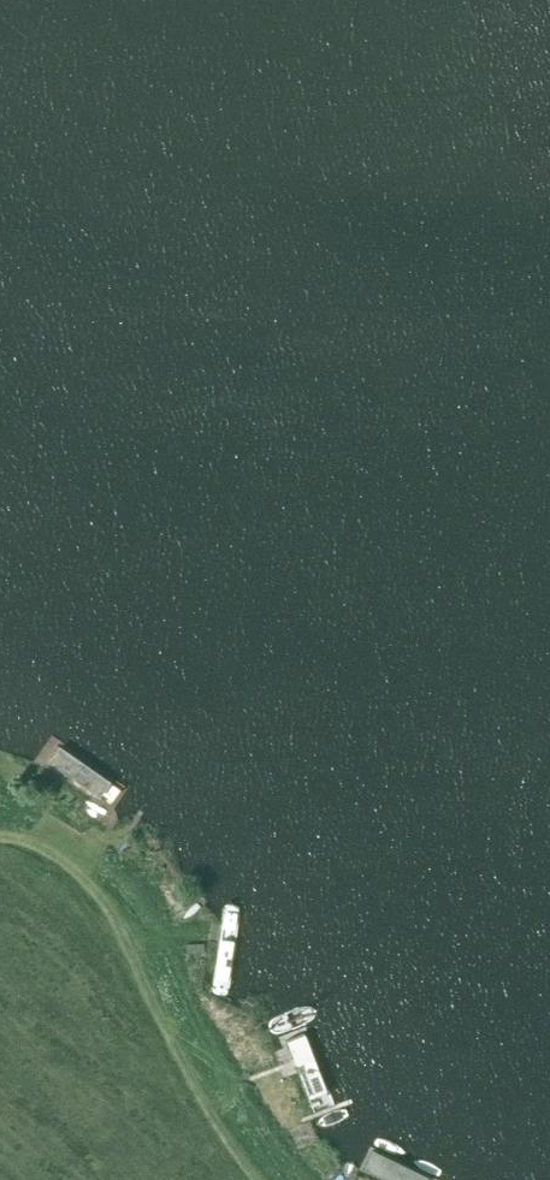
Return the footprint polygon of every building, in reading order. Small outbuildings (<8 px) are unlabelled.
[(56,740),(36,771),(108,819),(129,788),(56,740)] [(238,925),(195,920),(185,1013),(227,1017),(238,925)] [(305,1029),(267,1045),(300,1124),(338,1107),(305,1029)] [(350,1179),(448,1179),(368,1142),(350,1179)]
